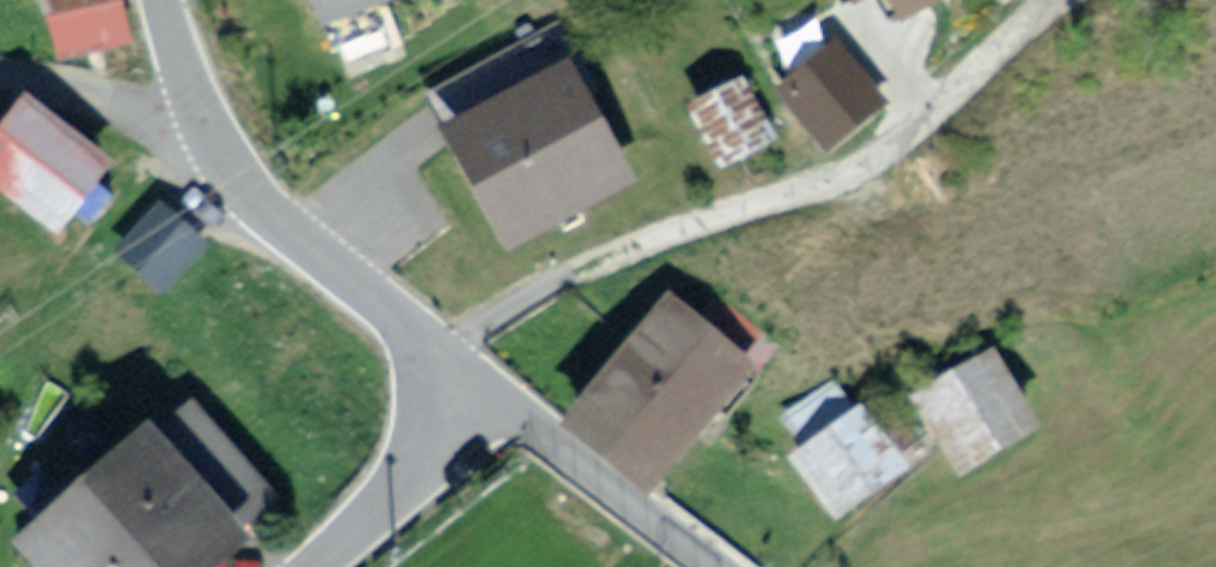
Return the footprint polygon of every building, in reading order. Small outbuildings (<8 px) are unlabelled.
[(66,60),(140,37),(129,0),(48,0),(66,60)] [(916,44),(993,0),(890,0),(916,44)] [(887,93),(832,38),(783,86),(838,141),(887,93)] [(569,50),(445,113),(508,236),(632,173),(569,50)] [(50,109),(0,174),(0,176),(69,227),(119,161),(50,109)] [(769,357),(680,282),(591,387),(680,462),(769,357)] [(1003,339),(920,389),(968,469),(1051,419),(1003,339)] [(912,462),(856,392),(783,450),(838,519),(912,462)] [(19,539),(46,566),(210,566),(289,489),(241,440),(210,471),(151,411),(19,539)]
